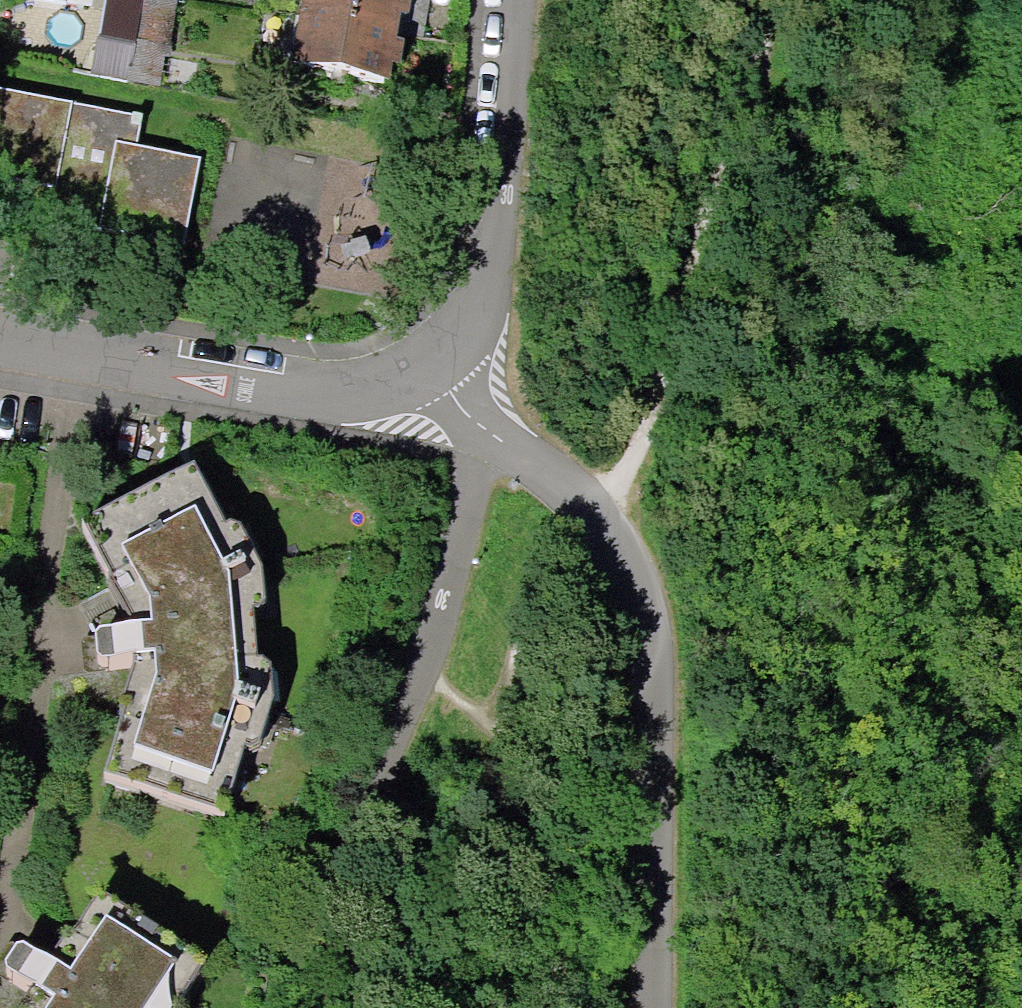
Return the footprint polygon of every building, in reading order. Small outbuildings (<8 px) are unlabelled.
[(135,151),(141,122),(0,95),(0,185),(28,190),(23,218),(96,232),(95,234),(183,251),(199,163),(135,151)] [(94,653),(95,674),(100,678),(144,674),(145,684),(129,732),(120,729),(101,789),(221,828),(242,762),(236,760),(251,711),(249,676),(255,675),(253,650),(251,625),(245,626),(241,591),(218,545),(224,542),(192,481),(80,538),(109,595),(118,590),(141,636),(142,645),(97,649),(94,653)] [(17,961),(11,962),(0,979),(2,985),(38,1007),(179,1007),(202,972),(94,904),(66,948),(75,954),(55,985),(17,961)]
